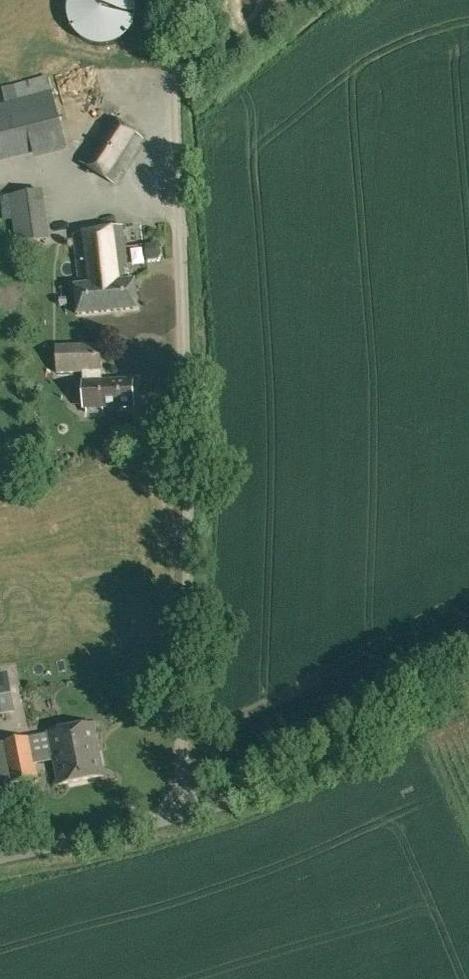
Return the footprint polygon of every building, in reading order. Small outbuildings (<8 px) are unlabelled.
[(68,13),(68,16),(69,19),(70,22),(71,25),(72,28),(74,30),(76,33),(78,35),(80,37),(83,39),(85,41),(88,42),(91,43),(94,44),(97,45),(100,45),(103,46),(106,45),(109,45),(112,44),(115,43),(118,42),(121,41),(123,39),(126,37),(128,35),(130,33),(132,30),(133,28),(135,25),(136,22),(137,19),(137,16),(138,13),(138,10),(137,7),(137,4),(136,1),(136,0),(70,0),(69,1),(69,4),(68,6),(68,9),(68,11),(68,13)] [(33,155),(35,161),(65,153),(51,91),(52,91),(48,76),(2,87),(6,103),(0,104),(0,163),(33,155)] [(80,162),(113,183),(143,139),(110,115),(80,162)] [(10,195),(16,244),(48,239),(42,191),(10,195)] [(75,286),(78,314),(137,308),(135,281),(129,281),(124,229),(75,233),(80,286),(75,286)] [(158,259),(160,255),(159,247),(157,244),(145,246),(143,249),(144,257),(146,260),(158,259)] [(81,372),(82,409),(102,408),(134,407),(133,380),(101,381),(101,371),(102,371),(101,344),(56,346),(57,373),(81,372)] [(16,712),(8,671),(0,672),(0,715),(16,712)] [(49,733),(59,785),(103,776),(93,725),(49,733)] [(10,782),(37,777),(30,737),(3,742),(0,743),(0,784),(10,782)]
